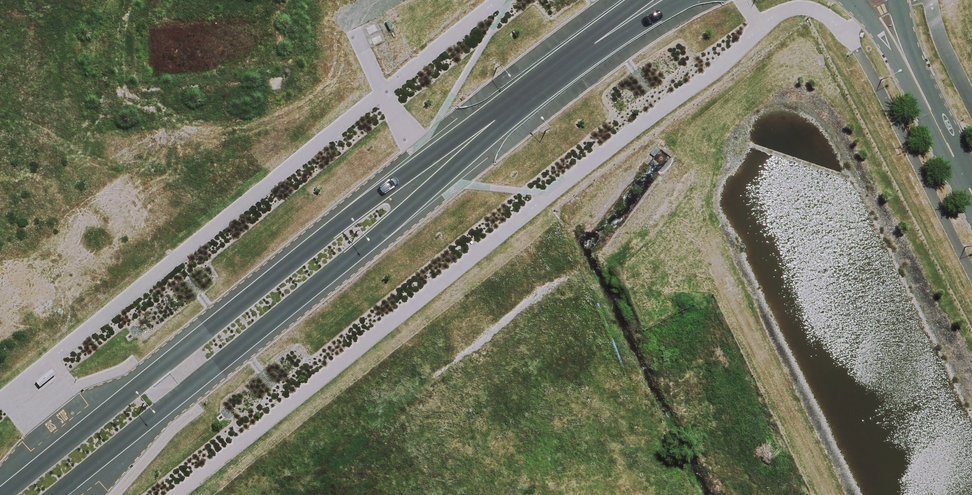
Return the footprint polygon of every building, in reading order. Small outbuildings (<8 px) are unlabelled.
[(36,382),(41,387),(56,375),(52,369),(36,382)]
